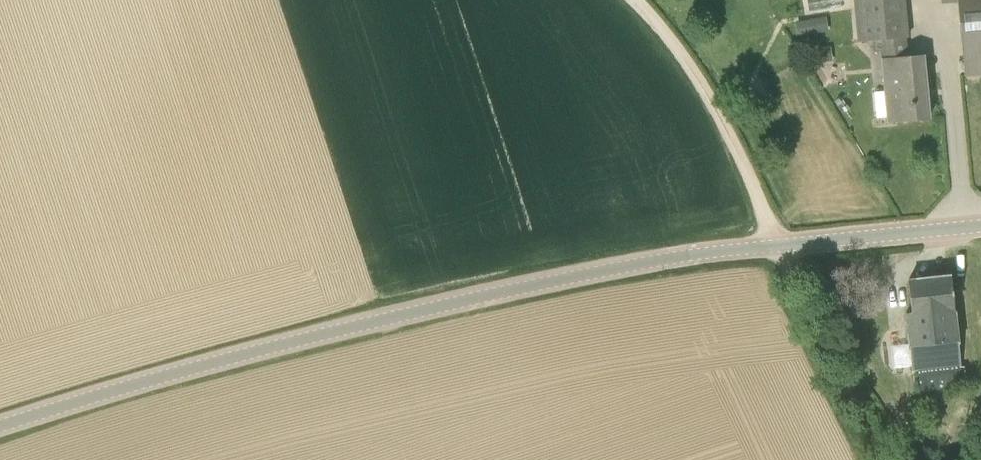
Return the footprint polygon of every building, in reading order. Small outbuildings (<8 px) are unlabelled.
[(859,41),(872,39),(904,38),(908,37),(904,0),(855,0),(859,41)] [(958,1),(965,74),(980,73),(980,0),(941,0),(941,2),(958,1)] [(826,16),(809,19),(811,34),(828,31),(826,16)] [(906,57),(904,38),(872,39),(873,52),(882,51),(886,90),(874,92),(876,117),(889,116),(889,121),(929,117),(923,55),(906,57)] [(831,46),(815,48),(816,62),(833,60),(831,46)] [(912,368),(961,362),(951,276),(908,280),(912,312),(906,312),(912,368)] [(919,371),(921,391),(967,385),(965,366),(919,371)]
